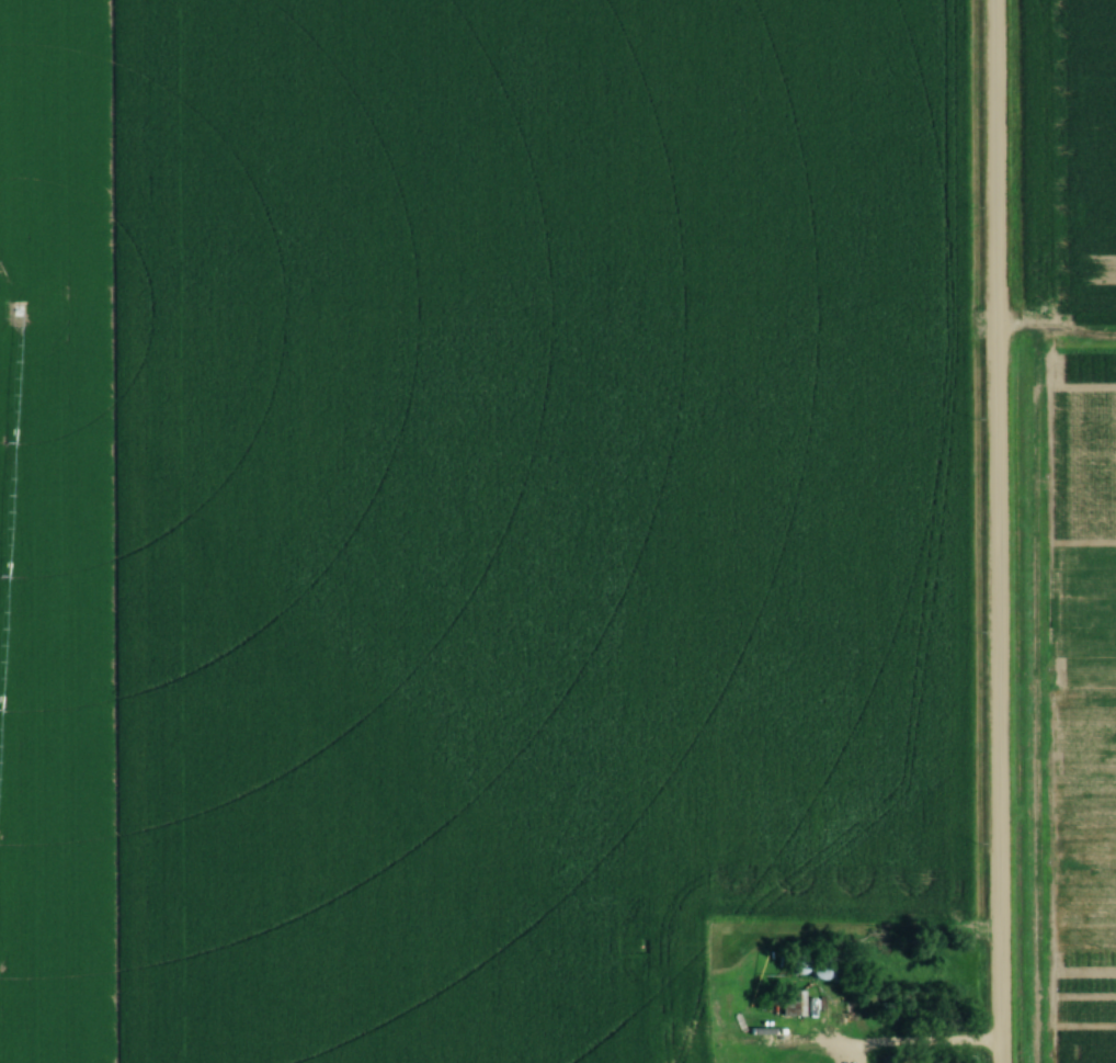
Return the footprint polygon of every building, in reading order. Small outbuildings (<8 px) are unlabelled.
[(830,960),(810,962),(812,981),(832,980),(830,960)] [(804,1019),(805,993),(779,992),(778,1018),(804,1019)] [(897,1020),(897,1004),(885,1004),(885,1020),(897,1020)]
